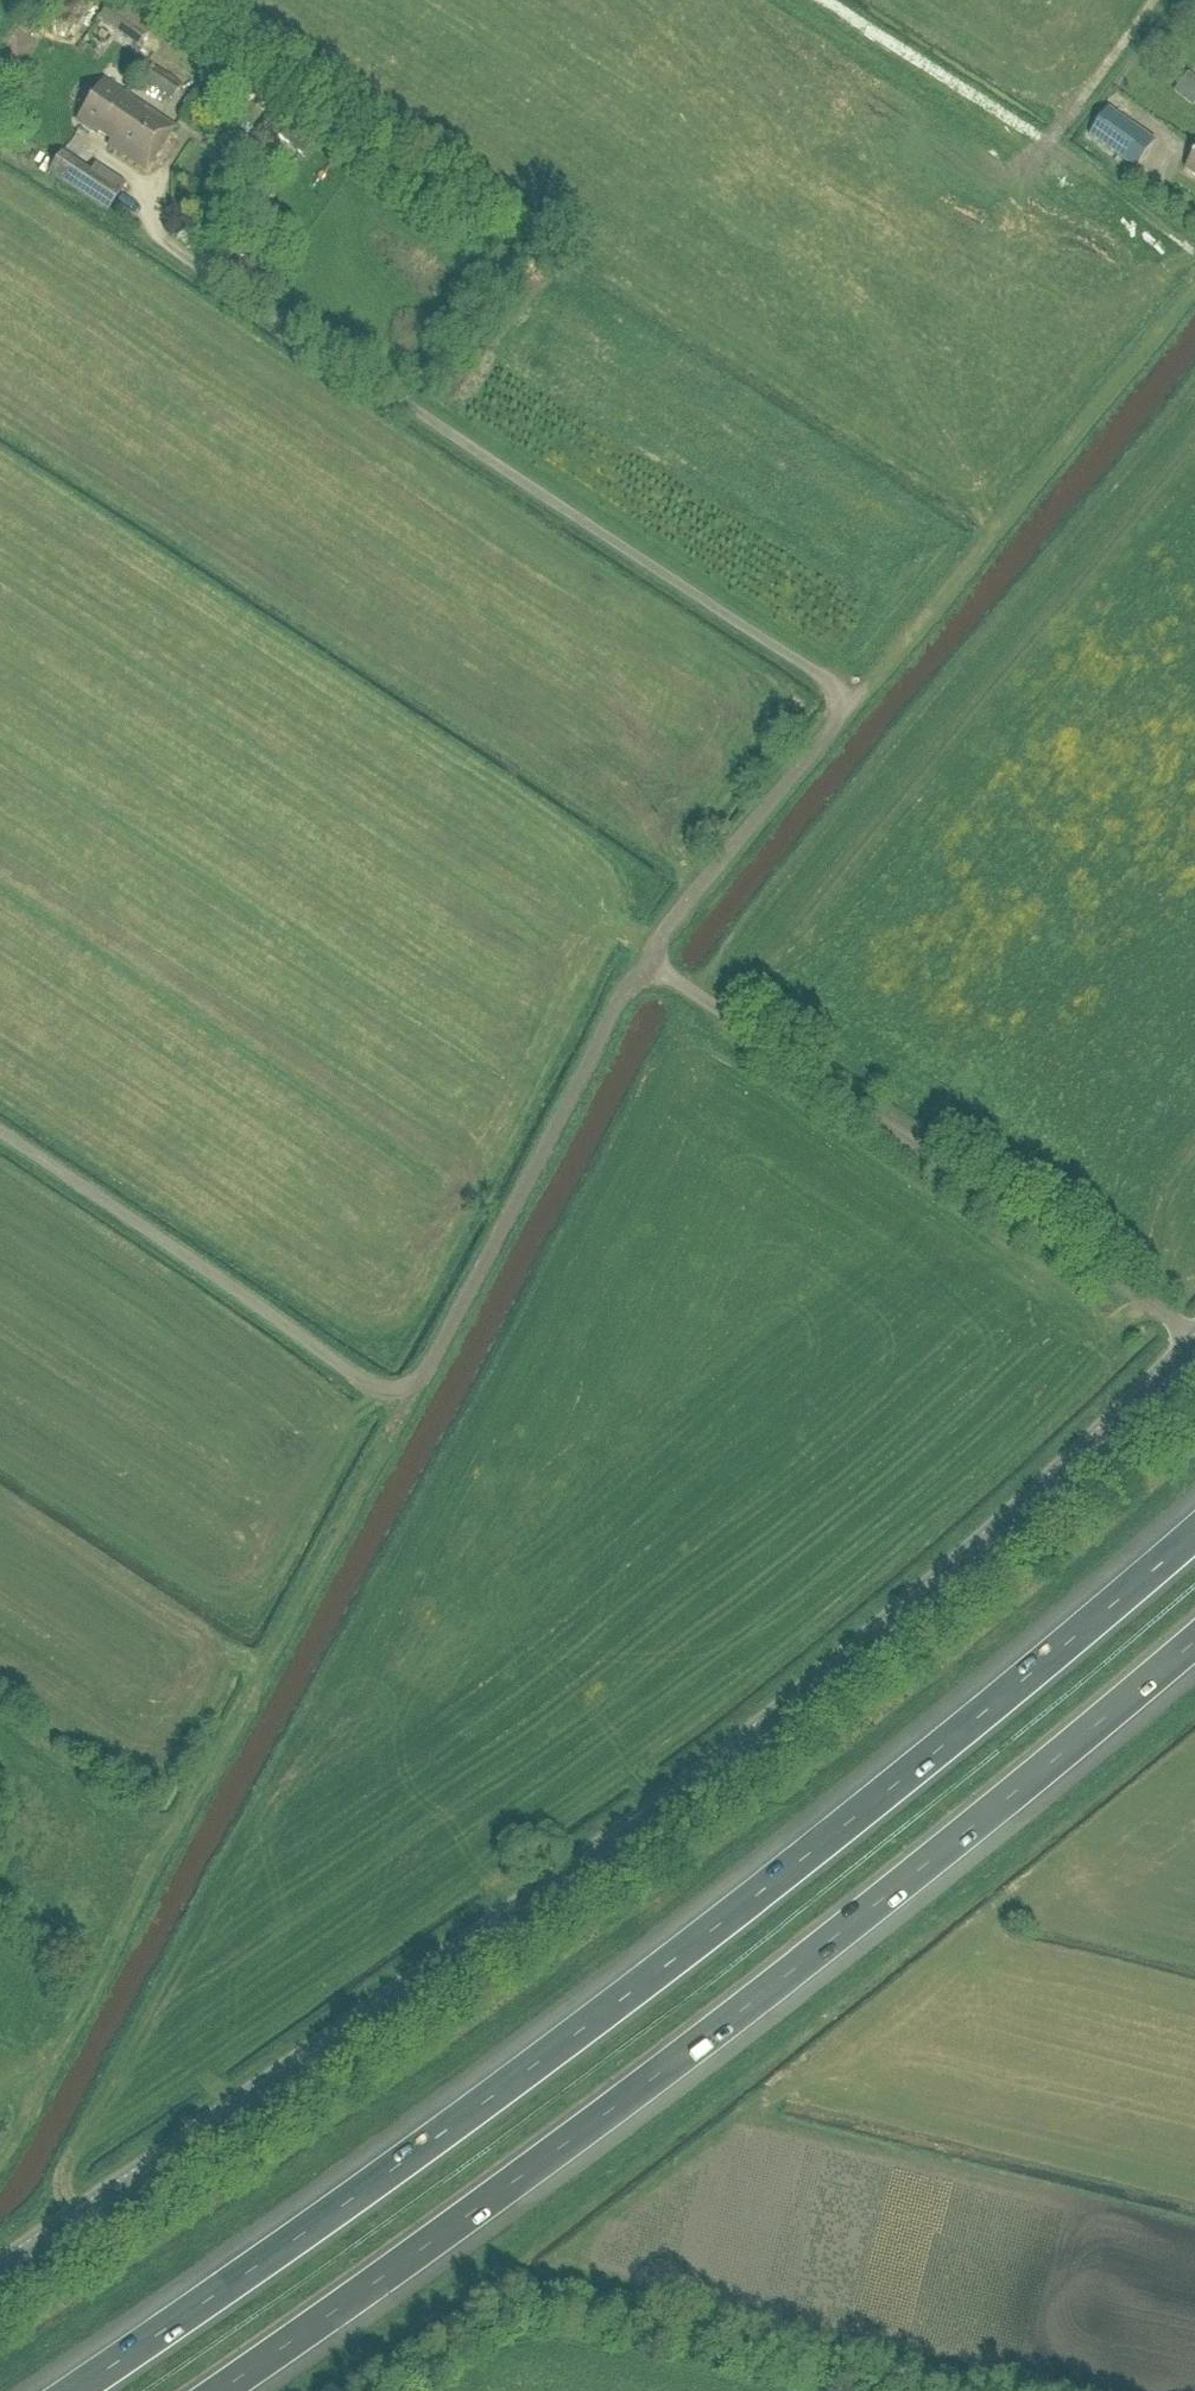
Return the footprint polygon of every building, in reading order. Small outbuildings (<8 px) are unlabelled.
[(107,7),(97,21),(137,48),(146,35),(107,7)] [(181,87),(149,64),(139,77),(171,101),(181,87)] [(145,173),(175,130),(105,82),(75,122),(95,136),(97,133),(111,142),(108,147),(145,173)] [(1117,145),(1129,127),(1103,110),(1091,128),(1117,145)] [(63,154),(48,175),(107,214),(125,186),(94,165),(90,172),(63,154)] [(582,320),(571,331),(581,342),(593,330),(582,320)]
